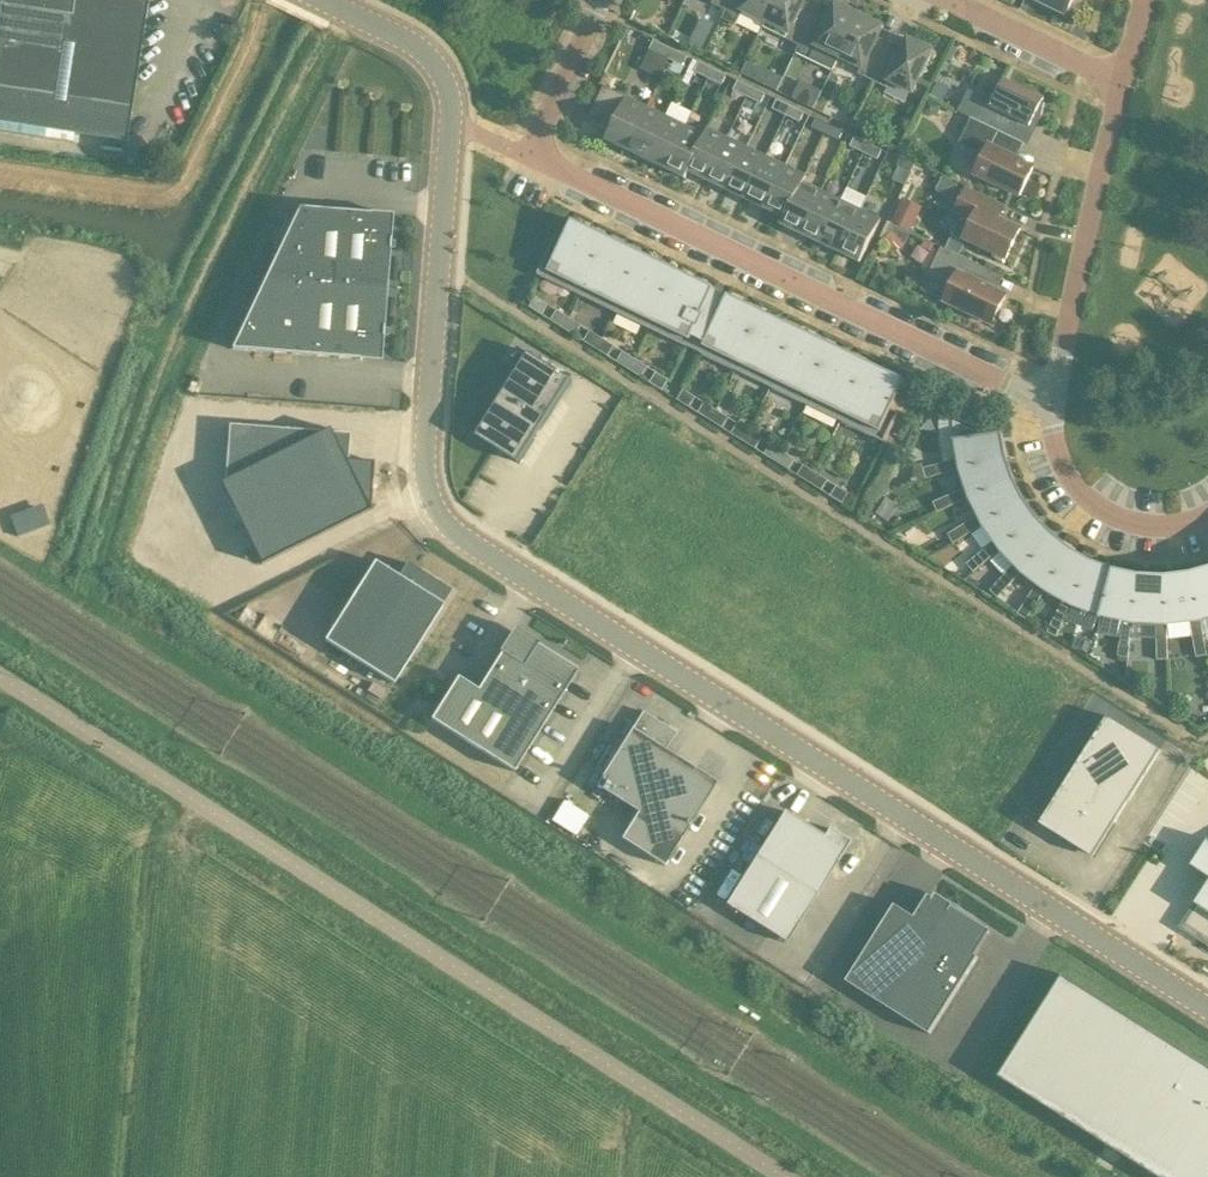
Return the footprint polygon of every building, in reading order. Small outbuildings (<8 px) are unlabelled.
[(0,4),(0,6),(0,123),(127,142),(148,0),(0,0),(0,4)] [(731,0),(714,0),(712,3),(726,10),(731,0)] [(776,0),(731,0),(726,10),(722,18),(736,25),(743,11),(766,22),(776,0)] [(786,38),(800,45),(818,8),(806,2),(806,0),(776,0),(766,22),(763,27),(786,38)] [(1073,0),(1035,0),(1066,15),(1073,0)] [(839,57),(860,14),(836,2),(830,13),(818,8),(800,45),(814,52),(817,46),(839,57)] [(873,80),(891,43),(879,37),(884,26),(860,14),(839,57),(862,68),(859,74),(873,80)] [(929,72),(927,65),(934,50),(909,38),(903,49),(891,43),(873,80),(887,87),(890,81),(913,93),(922,74),(929,72)] [(670,59),(674,49),(655,40),(650,49),(670,59)] [(674,49),(670,59),(684,66),(689,56),(674,49)] [(688,85),(695,71),(697,67),(700,62),(694,59),(682,82),(688,85)] [(745,60),(740,74),(778,87),(782,73),(745,60)] [(697,67),(695,71),(709,78),(713,68),(700,62),(697,67)] [(723,85),(727,75),(713,68),(709,78),(723,85)] [(1044,98),(1004,78),(993,100),(969,89),(958,111),(972,118),(1010,136),(1018,120),(1030,126),(1035,117),(1041,118),(1045,102),(1043,100),(1044,98)] [(800,79),(792,97),(814,107),(822,88),(800,79)] [(739,80),(734,90),(748,97),(752,87),(739,80)] [(952,88),(937,81),(930,95),(945,102),(952,88)] [(627,149),(647,106),(613,90),(605,86),(590,117),(612,127),(606,139),(627,149)] [(762,103),(766,94),(752,87),(748,97),(762,103)] [(777,99),(773,109),(787,115),(791,106),(777,99)] [(939,113),(942,107),(929,101),(923,113),(929,116),(939,113)] [(646,158),(667,116),(647,106),(627,149),(646,158)] [(801,122),(805,112),(791,106),(787,115),(801,122)] [(666,168),(686,125),(667,116),(646,158),(666,168)] [(816,118),(812,127),(826,134),(830,124),(816,118)] [(1016,139),(1010,136),(972,118),(959,143),(984,155),(975,174),(1021,196),(1034,167),(1009,155),(1016,139)] [(840,141),(844,131),(830,124),(826,134),(840,141)] [(706,134),(705,134),(686,125),(666,168),(686,178),(689,171),(688,171),(706,134)] [(708,180),(728,137),(708,127),(705,134),(706,134),(688,171),(689,171),(708,180)] [(864,153),(869,143),(855,136),(851,146),(864,153)] [(727,190),(748,146),(728,137),(708,180),(727,190)] [(878,159),(883,150),(869,143),(864,153),(878,159)] [(746,199),(767,156),(748,146),(727,190),(746,199)] [(912,172),(917,162),(903,155),(898,165),(912,172)] [(766,208),(787,165),(767,156),(746,199),(766,208)] [(786,218),(803,181),(804,182),(807,175),(787,165),(766,208),(784,217),(786,218)] [(938,189),(954,196),(959,185),(943,178),(938,189)] [(802,233),(822,191),(804,182),(803,181),(786,218),(784,217),(781,224),(802,233)] [(1007,259),(1021,229),(991,215),(998,202),(967,187),(955,213),(973,222),(965,239),(1007,259)] [(821,243),(842,200),(822,191),(802,233),(821,243)] [(903,198),(892,221),(912,231),(923,208),(903,198)] [(841,252),(861,209),(842,200),(821,243),(841,252)] [(393,214),(300,207),(232,349),(382,361),(393,214)] [(861,209),(841,252),(861,262),(882,219),(861,209)] [(538,275),(582,296),(687,347),(693,335),(698,338),(706,342),(700,353),(884,441),(885,440),(886,440),(899,413),(892,409),(906,380),(728,294),(727,297),(714,290),(715,288),(573,219),(559,249),(551,246),(538,273),(539,273),(538,275)] [(894,230),(882,239),(895,254),(906,244),(894,230)] [(925,240),(921,247),(931,252),(932,249),(934,244),(925,240)] [(992,324),(1007,294),(982,282),(988,269),(942,246),(929,275),(952,286),(945,301),(992,324)] [(530,307),(543,315),(549,304),(537,297),(530,307)] [(551,320),(557,324),(564,328),(570,317),(558,310),(551,320)] [(570,317),(564,328),(576,335),(582,325),(570,317)] [(584,341),(590,344),(597,348),(603,338),(591,330),(584,341)] [(603,338),(597,348),(609,356),(615,346),(603,338)] [(624,351),(618,362),(630,369),(636,359),(624,351)] [(529,352),(476,436),(518,463),(571,379),(529,352)] [(636,359),(630,369),(642,377),(648,367),(636,359)] [(663,390),(669,380),(657,372),(651,382),(663,390)] [(697,397),(684,389),(678,399),(690,407),(697,397)] [(705,402),(699,412),(711,420),(717,410),(705,402)] [(717,410),(711,420),(723,428),(730,418),(717,410)] [(920,480),(960,469),(1007,456),(1003,434),(976,437),(975,431),(953,420),(953,421),(954,422),(955,439),(953,439),(953,441),(955,441),(958,459),(924,468),(925,470),(917,472),(920,480)] [(738,423),(732,433),(744,441),(750,431),(738,423)] [(223,482),(217,485),(258,566),(369,510),(365,503),(370,504),(373,462),(347,460),(349,435),(227,426),(223,482)] [(750,431),(744,441),(756,449),(763,438),(750,431)] [(777,462),(784,452),(771,444),(765,454),(777,462)] [(784,452),(777,462),(789,469),(796,459),(784,452)] [(938,511),(970,498),(1015,478),(1007,456),(960,469),(966,488),(934,502),(938,511)] [(804,465),(798,475),(810,483),(817,472),(804,465)] [(817,472),(810,483),(822,490),(829,480),(817,472)] [(954,543),(983,525),(1025,499),(1015,478),(970,498),(979,516),(949,534),(954,543)] [(837,485),(831,496),(843,503),(850,493),(837,485)] [(974,571),(1001,550),(1039,519),(1025,499),(983,525),(995,541),(968,563),(974,571)] [(999,597),(1021,572),(1054,535),(1039,519),(1001,550),(1014,564),(991,590),(999,597)] [(1027,619),(1046,590),(1072,549),(1054,535),(1021,572),(1037,584),(1018,613),(1027,619)] [(1058,636),(1072,605),(1092,561),(1072,549),(1046,590),(1063,600),(1048,632),(1058,636)] [(325,640),(395,684),(445,605),(443,604),(452,591),(407,562),(399,576),(375,561),(325,640)] [(1072,605),(1065,621),(1086,629),(1092,632),(1098,615),(1100,616),(1114,569),(1093,561),(1092,561),(1072,605)] [(1192,573),(1201,621),(1207,619),(1207,568),(1192,573)] [(1123,621),(1118,656),(1129,658),(1133,623),(1139,575),(1114,569),(1100,616),(1123,621)] [(1167,625),(1191,622),(1197,657),(1207,654),(1201,621),(1192,573),(1165,576),(1167,625)] [(1133,623),(1157,625),(1158,659),(1169,659),(1167,625),(1165,576),(1139,575),(1133,623)] [(539,642),(515,627),(499,652),(501,653),(479,689),(458,677),(431,719),(515,772),(578,670),(537,644),(539,642)] [(1087,653),(1088,649),(1088,648),(1091,641),(1083,638),(1078,636),(1073,647),(1087,653)] [(676,732),(644,713),(595,792),(637,818),(622,843),(666,869),(719,782),(666,750),(676,732)] [(1160,750),(1108,716),(1040,824),(1093,857),(1160,750)] [(564,801),(552,821),(575,836),(588,816),(564,801)] [(725,905),(786,943),(849,842),(829,829),(824,837),(783,812),(725,905)] [(1193,863),(1207,873),(1207,839),(1193,863)] [(1184,920),(1207,936),(1207,883),(1184,920)] [(950,905),(949,908),(928,895),(915,917),(895,904),(846,981),(930,1034),(978,957),(976,955),(991,931),(950,905)] [(1062,976),(999,1077),(1157,1176),(1207,1176),(1207,1068),(1062,976)]
